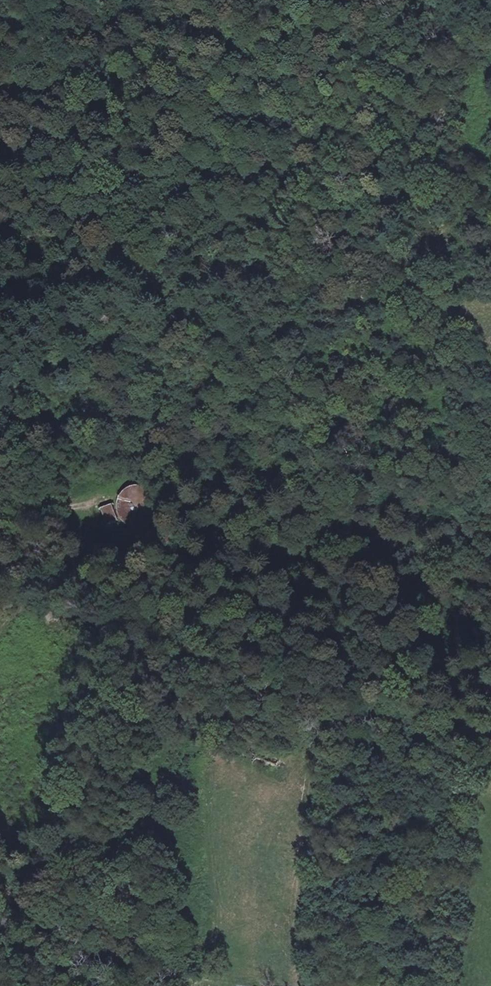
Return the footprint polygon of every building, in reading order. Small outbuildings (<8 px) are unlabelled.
[(108,526),(120,522),(114,505),(102,509),(108,526)]
